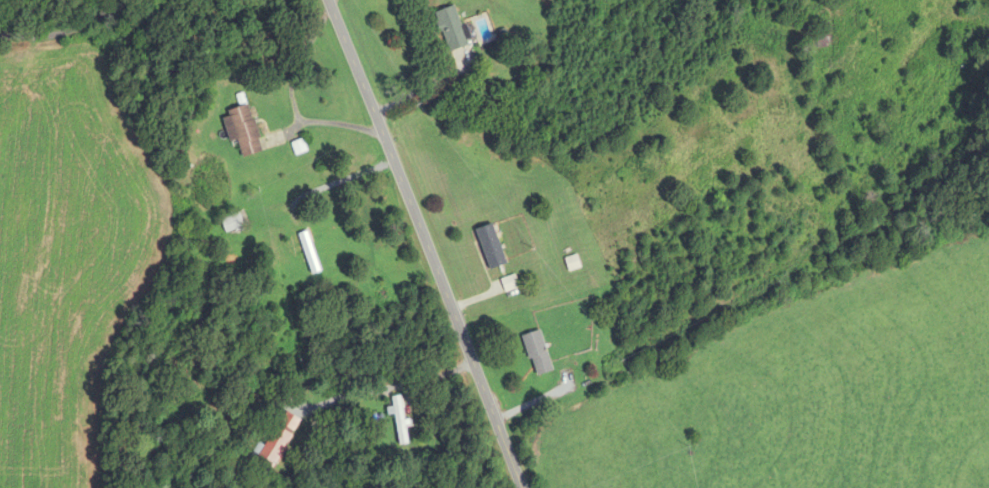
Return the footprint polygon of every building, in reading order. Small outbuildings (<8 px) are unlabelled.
[(467,46),(454,6),(434,13),(448,52),(467,46)] [(832,28),(816,28),(816,48),(832,48),(832,28)] [(222,114),(230,144),(237,143),(242,159),(262,154),(249,107),(222,114)] [(247,226),(242,213),(220,220),(225,233),(247,226)] [(489,271),(506,265),(492,225),(475,231),(489,271)] [(320,273),(307,233),(297,236),(310,276),(320,273)] [(565,261),(569,272),(580,268),(575,257),(565,261)] [(518,289),(514,277),(500,281),(504,293),(518,289)] [(552,371),(540,331),(523,335),(534,376),(552,371)] [(398,445),(407,444),(400,396),(390,397),(398,445)] [(271,469),(293,437),(277,426),(255,458),(271,469)]
